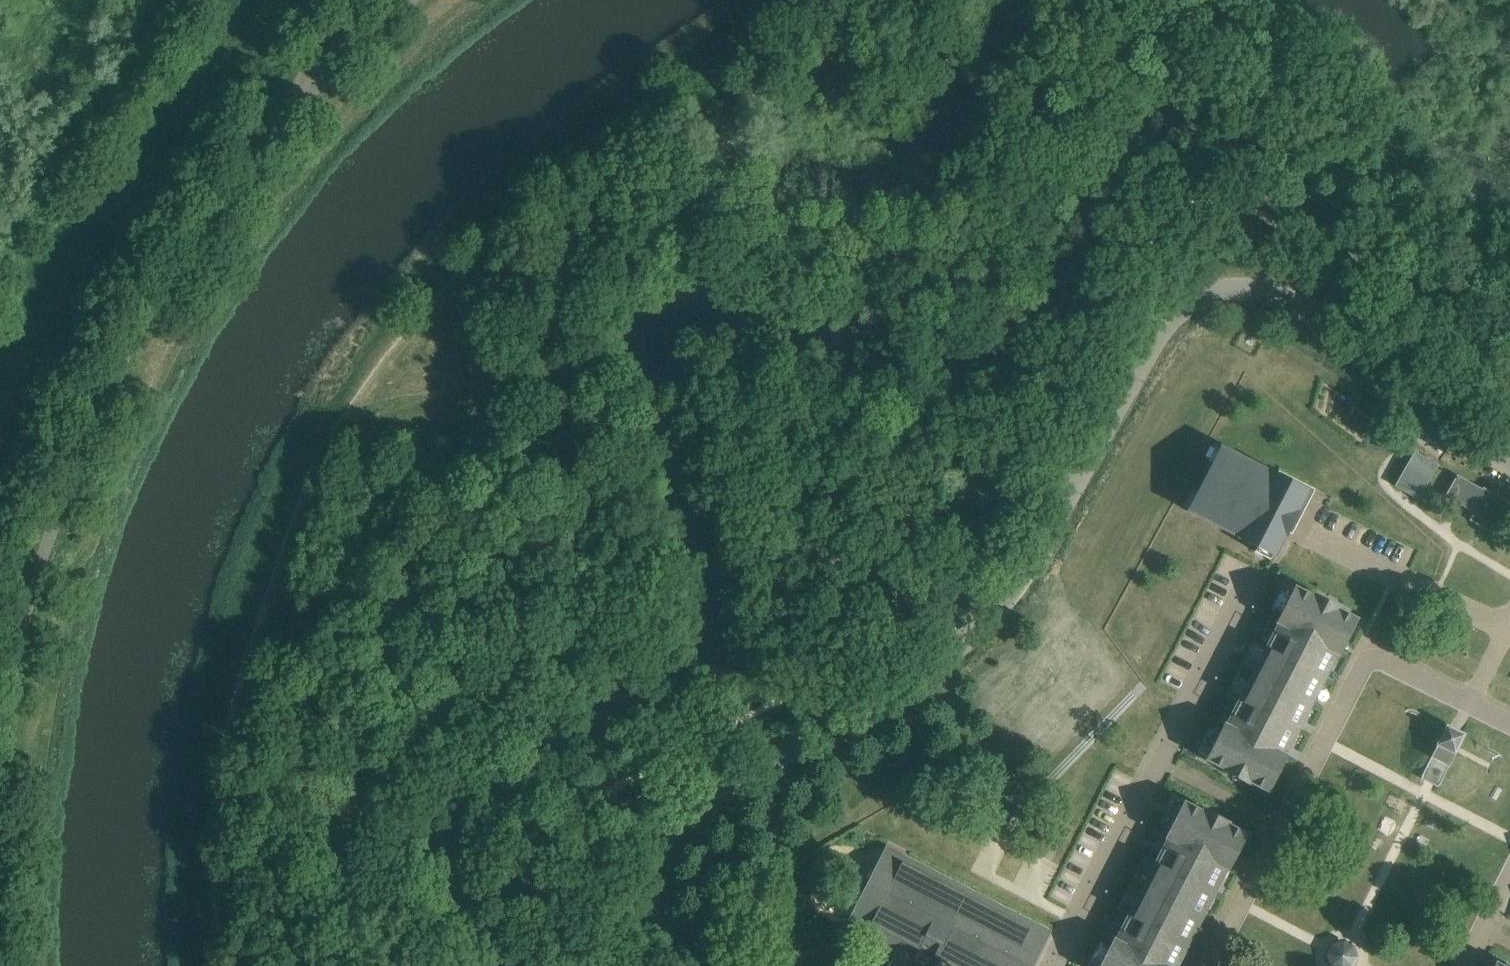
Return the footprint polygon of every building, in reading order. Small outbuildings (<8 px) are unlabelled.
[(1213,463),(1197,494),(1207,500),(1198,516),(1239,537),(1239,538),(1240,539),(1241,538),(1273,555),(1273,556),(1275,557),(1285,536),(1286,537),(1289,532),(1300,511),(1298,511),(1309,490),(1295,482),(1277,474),(1273,471),(1272,473),(1231,451),(1223,468),(1213,463)] [(1415,452),(1396,485),(1418,498),(1437,465),(1415,452)] [(1483,491),(1458,477),(1447,496),(1472,510),(1471,512),(1475,514),(1471,519),(1490,530),(1493,524),(1497,526),(1509,503),(1484,489),(1483,491)] [(1225,724),(1207,760),(1225,769),(1225,771),(1250,784),(1250,782),(1269,792),(1287,757),(1285,756),(1337,655),(1338,656),(1357,618),(1339,609),(1339,607),(1315,595),(1314,596),(1295,587),(1277,624),(1278,625),(1227,725),(1225,724)] [(1438,745),(1430,761),(1439,765),(1446,769),(1455,752),(1458,747),(1463,736),(1465,733),(1460,731),(1457,729),(1453,727),(1447,724),(1436,744),(1438,745)] [(1101,965),(1177,965),(1227,869),(1228,870),(1246,834),(1228,824),(1229,823),(1204,810),(1203,811),(1185,802),(1166,838),(1168,838),(1116,940),(1114,939),(1101,965)] [(847,920),(866,930),(899,947),(890,965),(1032,965),(1041,948),(1050,931),(904,855),(885,846),(877,862),(856,903),(847,920)] [(1356,965),(1358,960),(1358,955),(1357,950),(1354,946),(1349,944),(1345,943),(1340,943),(1336,945),(1332,948),(1330,952),(1329,957),(1330,961),(1332,965),(1333,965),(1355,965),(1356,965)]
